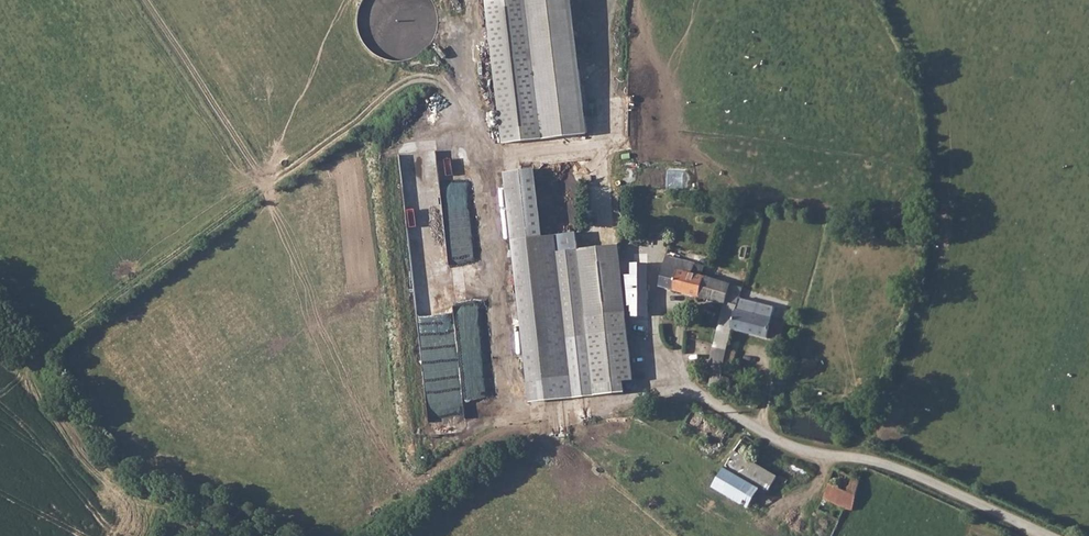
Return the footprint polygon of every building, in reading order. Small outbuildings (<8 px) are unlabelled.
[(408,60),(415,40),(424,42),(434,8),(409,0),(381,0),(379,9),(375,8),(364,46),(408,60)] [(502,143),(588,135),(575,0),(489,0),(502,143)] [(427,195),(440,196),(441,150),(428,150),(427,195)] [(537,168),(506,172),(531,400),(598,393),(582,251),(580,231),(545,235),(537,168)] [(666,187),(684,189),(685,171),(668,170),(666,187)] [(638,388),(629,296),(627,276),(624,247),(582,251),(598,393),(638,388)] [(739,299),(741,288),(696,277),(698,268),(665,261),(659,289),(705,301),(725,306),(736,308),(739,299)] [(650,316),(647,265),(633,263),(632,276),(627,276),(629,296),(633,295),(633,315),(650,316)] [(772,308),(739,299),(736,308),(725,306),(716,348),(728,351),(734,328),(778,337),(782,322),(770,318),(772,308)] [(728,351),(716,348),(713,362),(726,365),(728,351)] [(726,365),(713,362),(710,371),(715,372),(711,389),(720,391),(722,379),(729,381),(731,373),(725,371),(726,365)] [(470,417),(498,410),(491,386),(463,393),(470,417)] [(778,478),(735,451),(725,467),(728,468),(762,490),(769,493),(778,478)] [(762,490),(728,468),(715,489),(750,510),(762,490)] [(860,480),(837,469),(824,499),(851,511),(860,480)]
